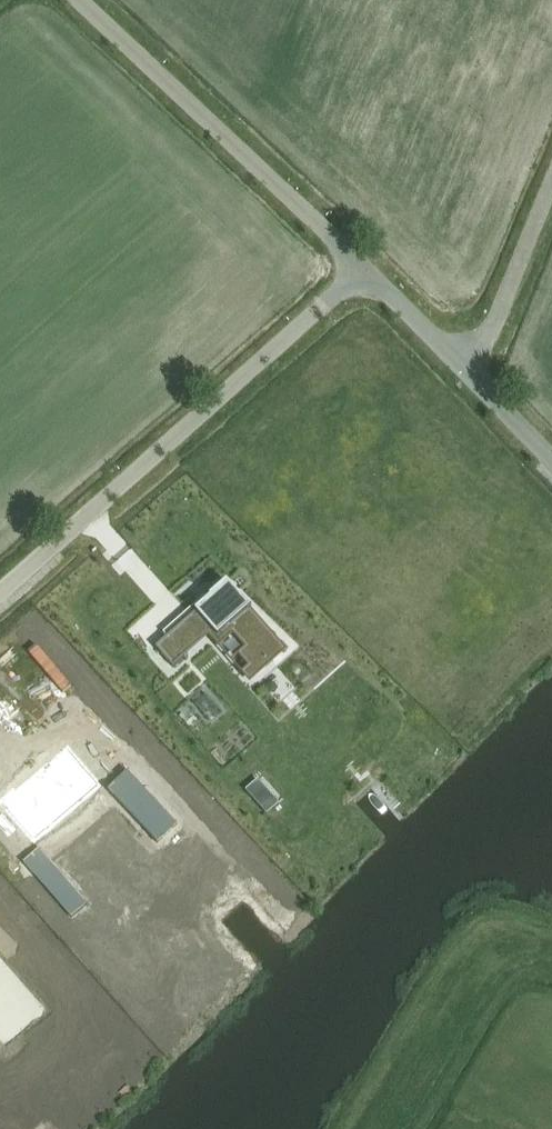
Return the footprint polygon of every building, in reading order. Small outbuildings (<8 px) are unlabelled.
[(206,600),(187,616),(206,638),(213,645),(234,627),(248,644),(235,656),(252,676),(270,660),(271,662),(279,654),(278,653),(280,651),(283,655),(286,652),(250,610),(251,609),(239,597),(238,598),(226,583),(213,594),(206,600)] [(165,638),(152,649),(171,669),(183,659),(165,638)] [(4,785),(0,789),(0,807),(27,835),(88,777),(56,743),(7,789),(4,785)] [(178,824),(128,771),(108,790),(158,843),(178,824)] [(267,791),(256,801),(267,814),(279,804),(267,791)] [(40,848),(23,863),(71,918),(88,903),(40,848)] [(6,1042),(43,1010),(0,961),(0,1035),(6,1042)]
